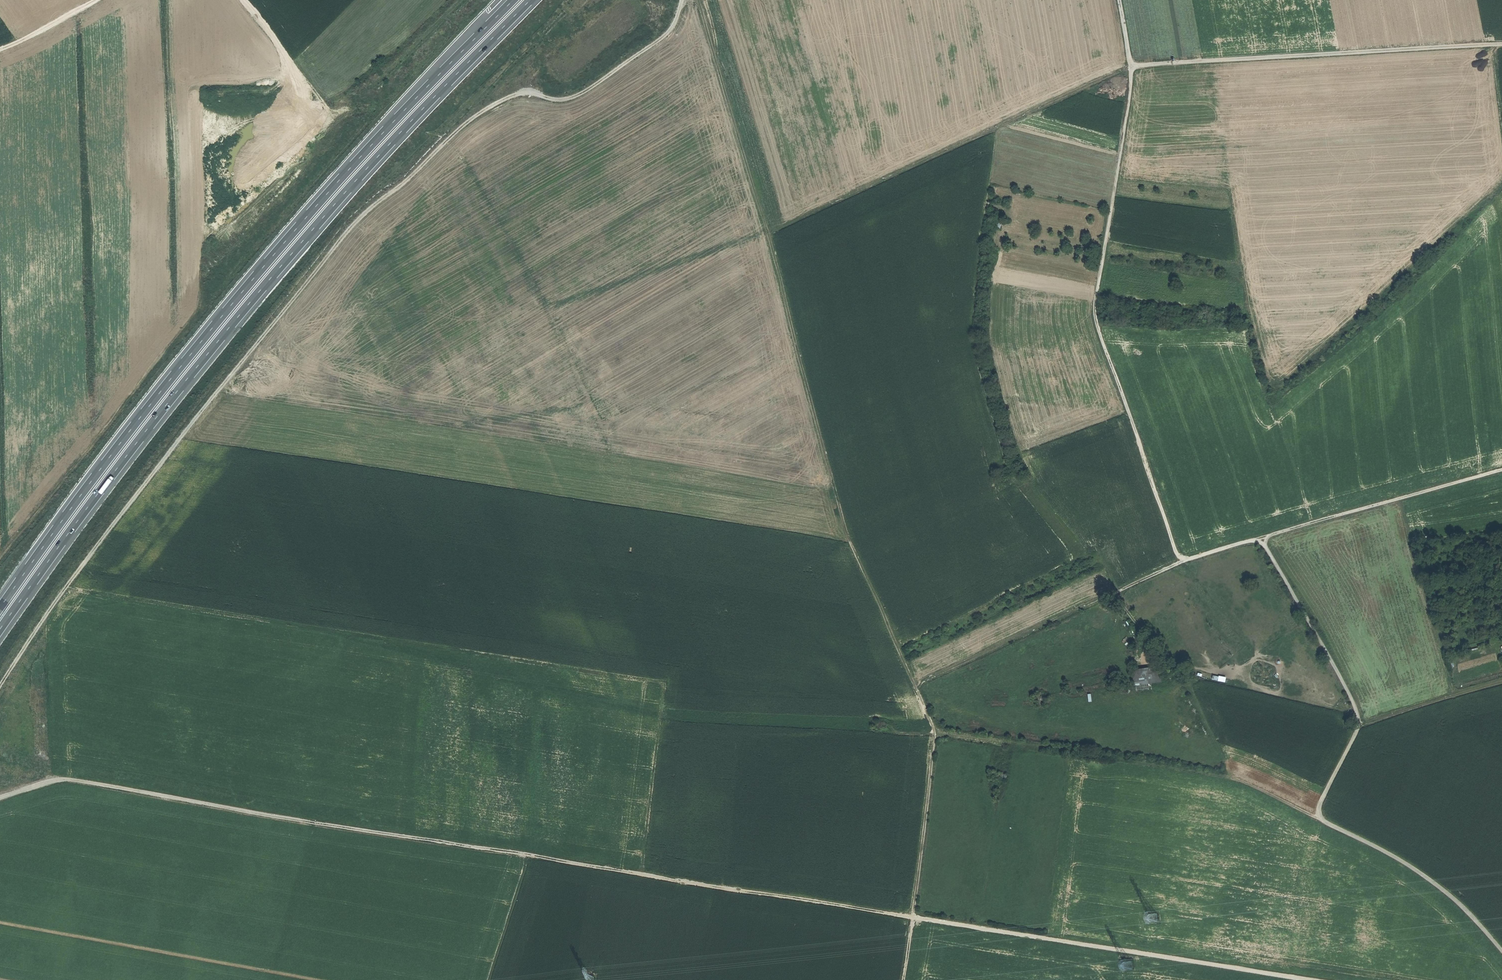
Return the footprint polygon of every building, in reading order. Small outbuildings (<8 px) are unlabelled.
[(1135,687),(1162,683),(1159,668),(1133,672),(1135,687)] [(1186,734),(1192,731),(1189,725),(1183,729),(1186,734)]
